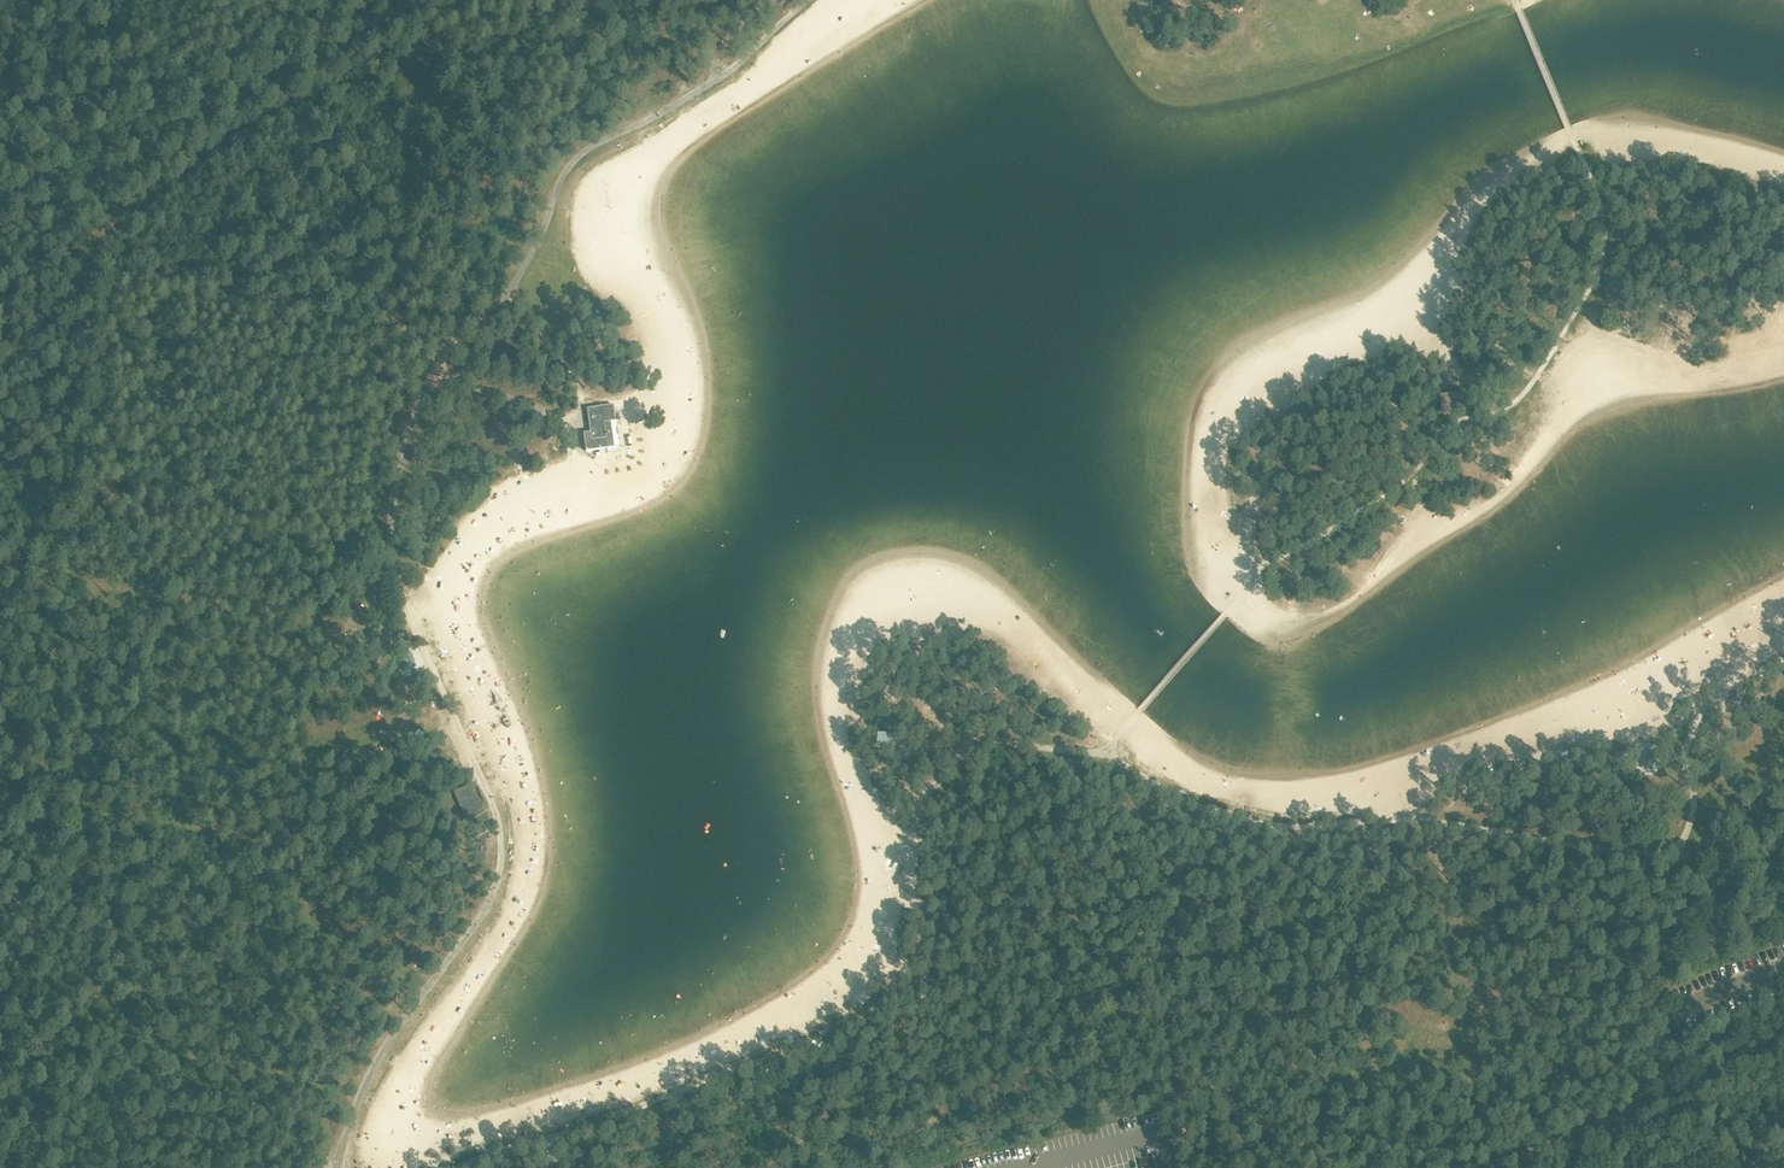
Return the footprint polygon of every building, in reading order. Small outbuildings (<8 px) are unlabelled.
[(1466,394),(1440,396),(1442,414),(1467,413),(1466,394)] [(610,422),(615,421),(613,406),(587,409),(590,428),(595,427),(596,432),(584,434),(586,452),(614,448),(610,422)] [(894,733),(878,732),(877,743),(893,744),(894,733)] [(1655,753),(1640,749),(1637,760),(1652,764),(1655,753)] [(473,784),(454,792),(466,818),(481,811),(479,806),(482,805),(473,784)] [(1742,1150),(1746,1167),(1764,1164),(1760,1146),(1742,1150)] [(557,1149),(542,1153),(545,1165),(561,1160),(557,1149)]
